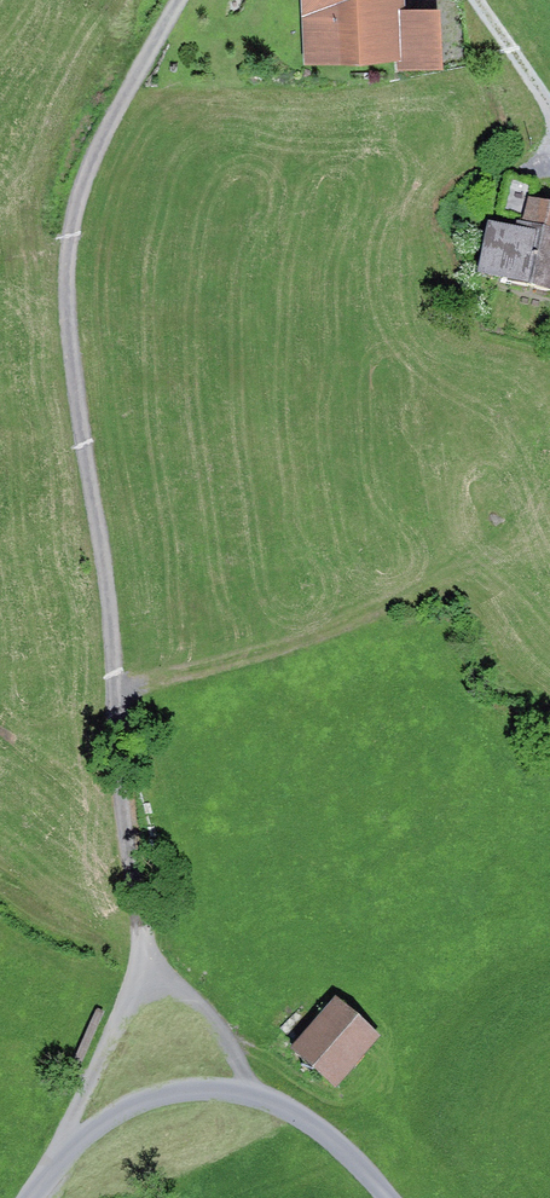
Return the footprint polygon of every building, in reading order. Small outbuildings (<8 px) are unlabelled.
[(303,60),(398,58),(403,58),(400,4),(400,0),(301,0),(303,60)] [(441,2),(400,4),(403,58),(398,58),(399,67),(445,64),(441,2)] [(523,225),(549,231),(549,205),(529,199),(523,225)] [(488,222),(475,277),(549,295),(549,231),(523,225),(518,224),(517,229),(488,222)] [(339,1000),(293,1051),(335,1088),(380,1038),(339,1000)]
